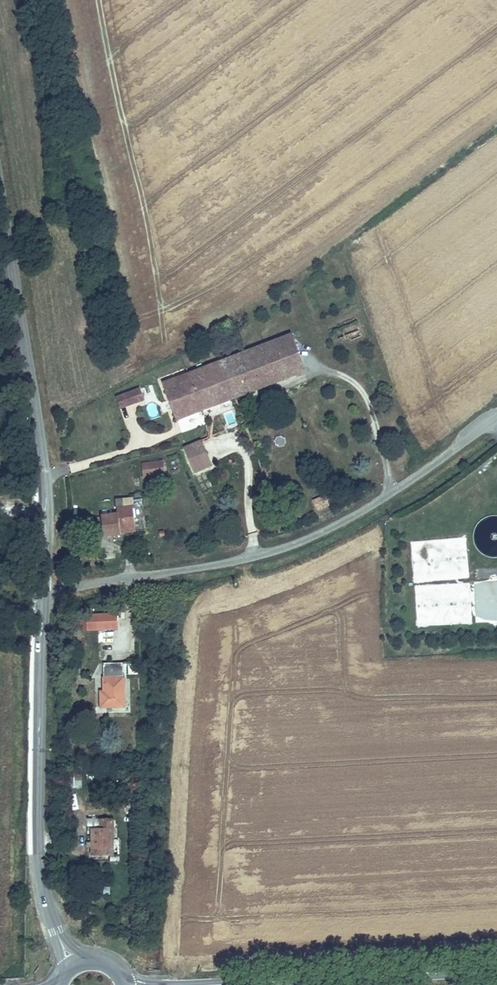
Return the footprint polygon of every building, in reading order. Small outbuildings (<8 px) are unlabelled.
[(290,334),(220,363),(235,397),(305,368),(290,334)] [(220,363),(189,376),(204,409),(235,397),(220,363)] [(189,376),(164,386),(179,420),(204,409),(189,376)] [(121,410),(145,400),(140,386),(115,396),(121,410)] [(275,437),(275,445),(285,445),(285,437),(275,437)] [(204,440),(185,446),(193,474),(212,468),(204,440)] [(143,478),(166,476),(164,460),(141,462),(143,478)] [(310,499),(314,512),(332,505),(328,492),(310,499)] [(119,515),(103,518),(108,540),(123,537),(122,532),(138,529),(134,508),(118,511),(119,515)] [(411,542),(413,582),(436,581),(434,557),(451,556),(451,555),(467,554),(466,539),(411,542)] [(435,584),(435,613),(446,613),(434,618),(457,618),(460,624),(470,624),(470,604),(486,604),(490,613),(474,620),(496,620),(496,581),(475,581),(477,587),(472,589),(469,583),(435,584)] [(118,631),(118,614),(92,613),(92,630),(118,631)] [(100,697),(99,707),(124,707),(122,662),(102,662),(102,696),(100,697)] [(92,854),(113,853),(113,825),(91,826),(92,854)]
